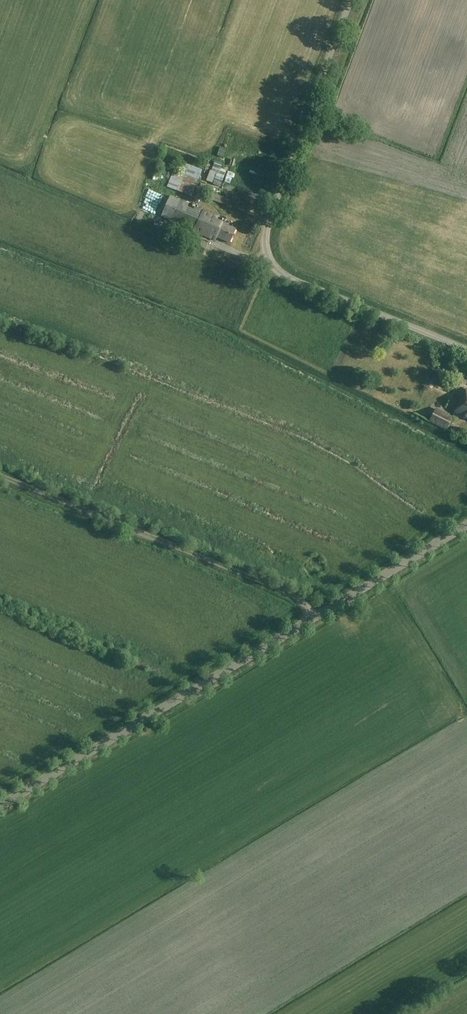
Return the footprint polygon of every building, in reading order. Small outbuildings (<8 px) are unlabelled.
[(191,198),(197,181),(202,170),(189,165),(185,175),(173,170),(168,181),(166,187),(191,198)] [(211,171),(216,173),(219,174),(217,180),(222,181),(226,170),(213,166),(211,171)] [(167,169),(163,179),(168,181),(171,171),(167,169)] [(210,200),(229,206),(231,200),(232,196),(226,194),(225,198),(212,194),(210,200)] [(229,243),(235,229),(216,220),(217,217),(194,207),(193,210),(187,207),(188,204),(170,196),(161,216),(214,240),(216,237),(229,243)] [(466,389),(454,412),(466,419),(466,389)] [(447,430),(453,418),(435,409),(429,422),(447,430)]
